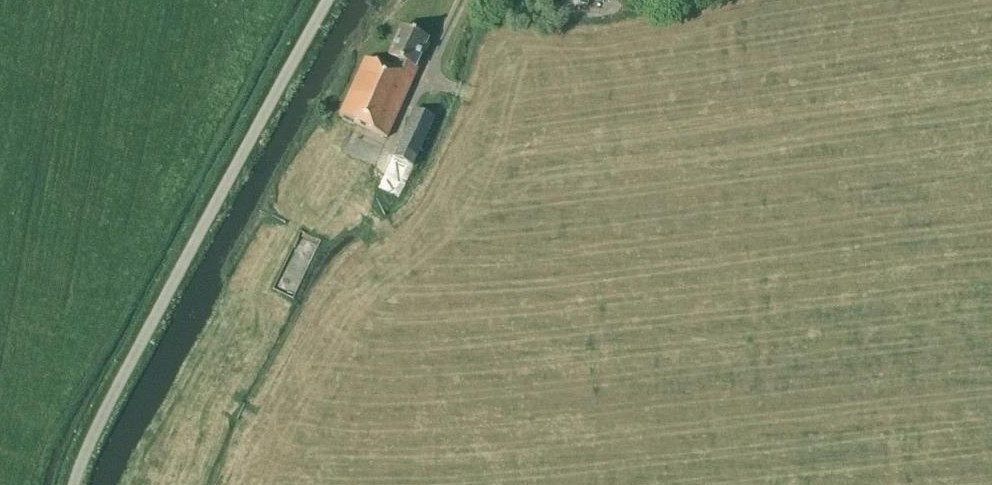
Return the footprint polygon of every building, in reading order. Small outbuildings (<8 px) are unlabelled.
[(418,68),(416,67),(424,50),(426,51),(430,42),(428,41),(428,39),(402,27),(389,57),(396,60),(391,71),(365,59),(339,116),(387,138),(418,68)] [(377,187),(393,195),(408,164),(415,167),(436,119),(413,109),(391,157),(391,156),(377,187)] [(280,281),(296,289),(322,238),(307,230),(280,281)]
